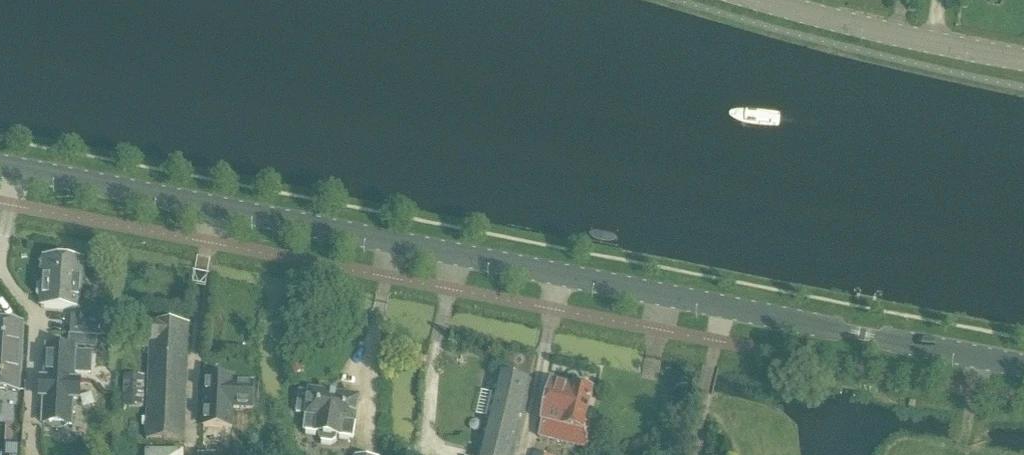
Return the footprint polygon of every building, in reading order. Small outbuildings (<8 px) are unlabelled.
[(40,308),(44,308),(79,310),(82,262),(42,260),(41,282),(37,286),(36,297),(40,302),(40,308)] [(73,315),(72,336),(99,338),(100,324),(82,323),(82,316),(73,315)] [(19,392),(22,325),(0,324),(0,391),(19,392)] [(150,351),(146,440),(183,442),(188,326),(135,324),(134,350),(136,350),(150,351)] [(41,390),(40,399),(44,399),(42,424),(46,425),(49,427),(52,429),(55,430),(58,430),(61,429),(64,428),(67,426),(71,426),(73,401),(79,401),(80,382),(74,382),(74,373),(90,374),(91,354),(75,353),(75,349),(47,348),(46,351),(44,351),(43,365),(46,365),(45,380),(43,380),(41,380),(41,381),(41,390)] [(289,360),(288,365),(293,372),(297,372),(301,370),(301,366),(297,359),(292,358),(289,360)] [(206,373),(204,421),(231,422),(232,402),(252,403),(253,379),(233,378),(234,374),(206,373)] [(487,417),(478,454),(513,454),(514,451),(530,383),(497,375),(492,394),(481,392),(476,415),(487,417)] [(123,407),(142,408),(143,378),(125,377),(123,407)] [(537,439),(555,443),(559,428),(582,433),(592,392),(589,391),(587,386),(579,384),(574,388),(572,387),(571,390),(549,384),(540,423),(541,423),(537,439)] [(318,439),(320,442),(331,444),(334,442),(335,437),(352,440),(358,399),(309,391),(309,393),(299,392),(295,414),(304,415),(302,432),(318,434),(318,439)]
